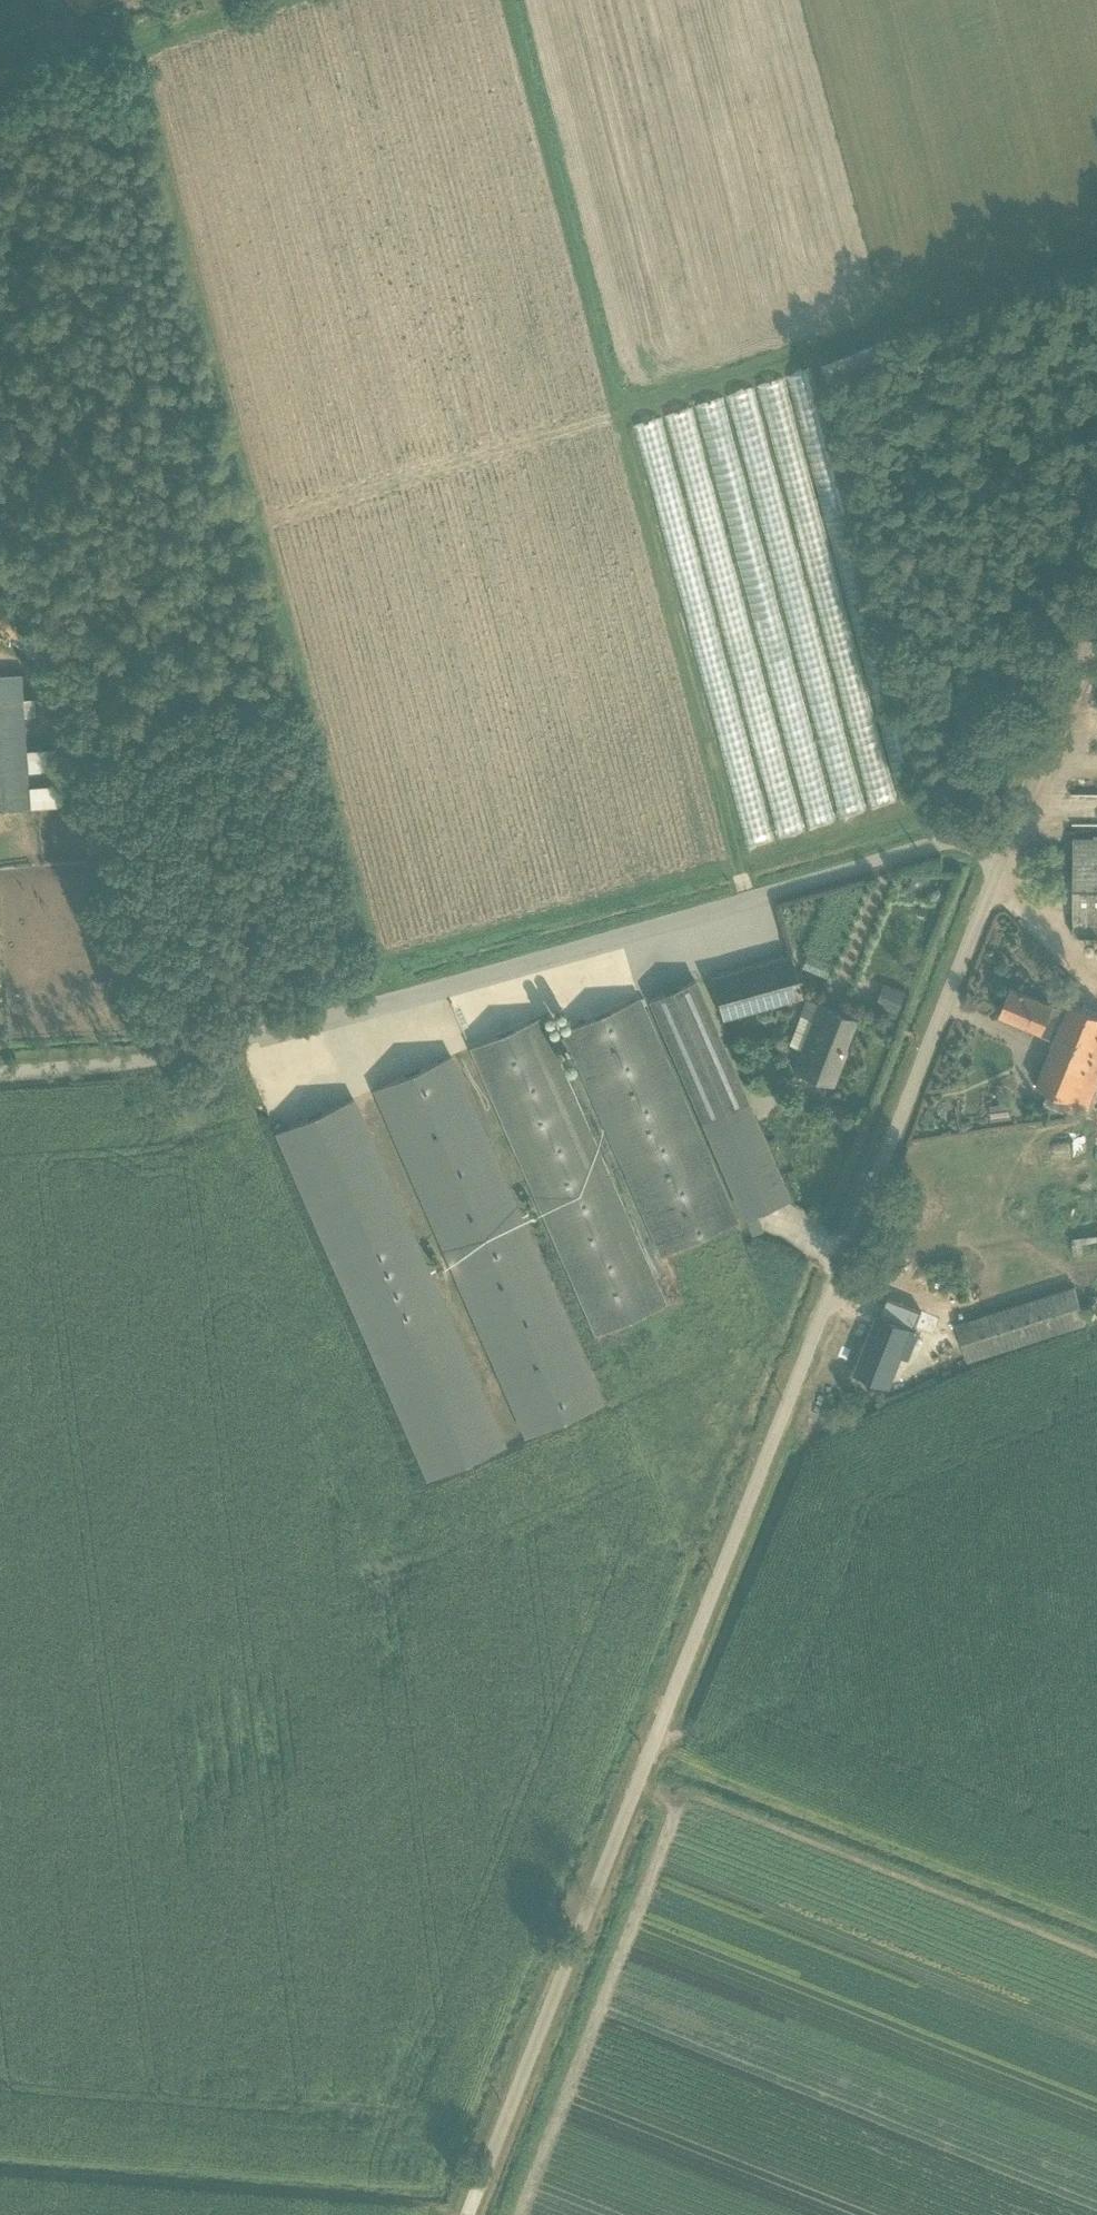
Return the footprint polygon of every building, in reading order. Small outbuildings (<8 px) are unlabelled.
[(32,806),(23,671),(0,673),(0,808),(32,806)] [(65,809),(64,798),(40,798),(40,810),(65,809)] [(1087,798),(1086,820),(1096,820),(1096,798),(1087,798)] [(1083,840),(1083,928),(1096,928),(1096,840),(1083,840)] [(790,953),(708,975),(720,1018),(802,996),(790,953)] [(805,953),(800,965),(825,975),(830,963),(805,953)] [(743,1220),(791,1199),(694,979),(647,999),(743,1220)] [(904,1015),(913,992),(889,984),(881,1006),(904,1015)] [(561,1030),(658,1254),(735,1220),(638,996),(561,1030)] [(858,1017),(804,997),(786,1043),(799,1048),(791,1070),(833,1086),(858,1017)] [(1066,1002),(1033,1086),(1088,1108),(1096,1084),(1096,1014),(1066,1002)] [(467,1047),(592,1338),(665,1306),(539,1016),(467,1047)] [(368,1089),(521,1440),(601,1405),(449,1054),(368,1089)] [(504,1447),(351,1098),(270,1133),(423,1482),(504,1447)] [(975,1364),(1096,1330),(1086,1291),(964,1326),(975,1364)] [(914,1338),(859,1323),(842,1384),(889,1402),(914,1338)] [(968,1354),(940,1367),(948,1385),(976,1372),(968,1354)]
